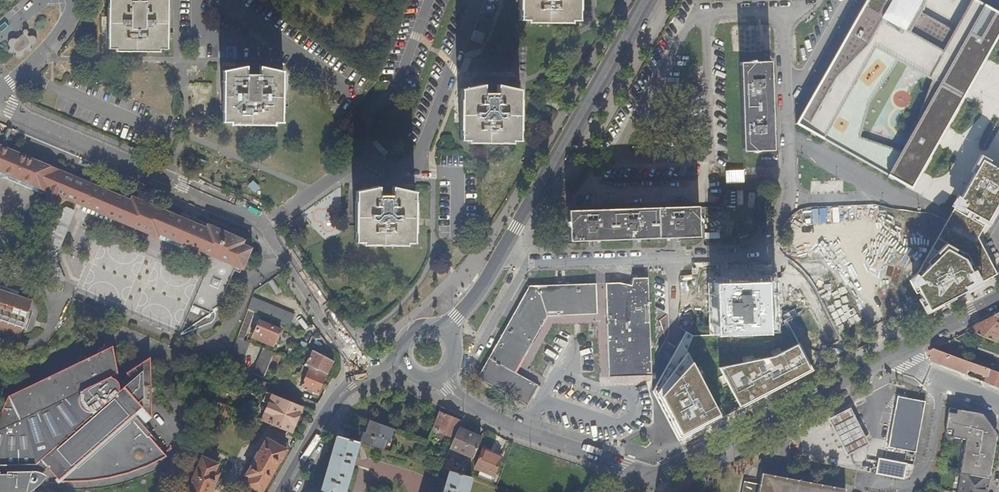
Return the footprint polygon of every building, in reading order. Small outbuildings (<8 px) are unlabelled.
[(114,48),(115,51),(157,51),(157,49),(165,49),(166,38),(164,38),(165,11),(166,11),(166,0),(144,0),(144,1),(136,1),(130,0),(109,0),(108,12),(109,12),(109,38),(108,38),(108,48),(114,48)] [(571,22),(572,19),(578,19),(578,5),(577,4),(577,0),(523,0),(523,9),(521,9),(521,19),(529,19),(529,21),(571,22)] [(921,12),(925,0),(866,0),(796,125),(912,190),(998,36),(998,13),(976,0),(973,0),(954,31),(921,12)] [(23,30),(23,35),(17,39),(13,38),(10,39),(8,41),(8,44),(9,47),(10,49),(8,51),(8,52),(10,54),(13,53),(15,53),(16,56),(16,58),(19,59),(22,57),(23,53),(26,51),(28,52),(31,52),(35,50),(36,46),(38,42),(36,38),(32,32),(29,32),(27,31),(25,29),(23,30)] [(740,63),(743,138),(743,152),(773,151),(772,121),(771,86),(770,62),(740,63)] [(246,74),(245,64),(224,70),(223,84),(225,84),(225,109),(224,110),(224,121),(230,121),(230,124),(274,125),(274,122),(280,122),(281,110),(279,110),(280,82),(281,82),(281,71),(260,65),(259,74),(251,74),(246,74)] [(468,142),(511,142),(512,140),(519,140),(519,127),(518,127),(518,101),(519,101),(519,89),(498,83),(498,92),(484,92),(485,83),(462,88),(462,100),(463,100),(463,116),(462,129),(461,129),(461,139),(468,139),(468,142)] [(51,195),(49,198),(47,205),(54,208),(59,198),(83,208),(112,220),(110,224),(108,223),(79,295),(181,339),(212,327),(215,322),(217,319),(217,316),(216,313),(223,308),(221,307),(237,268),(242,270),(252,248),(242,244),(244,240),(207,224),(205,228),(131,197),(129,201),(0,146),(0,174),(51,195)] [(981,160),(914,281),(929,310),(997,274),(978,237),(998,199),(998,170),(981,160)] [(727,172),(727,183),(744,183),(744,172),(727,172)] [(5,181),(7,181),(49,198),(51,195),(0,174),(0,179),(5,181)] [(252,181),(247,187),(255,192),(259,186),(252,181)] [(362,244),(406,243),(406,241),(414,241),(414,230),(412,230),(412,201),(413,201),(413,190),(392,184),(392,194),(378,194),(378,184),(356,190),(356,203),(357,203),(357,229),(356,229),(356,241),(362,241),(362,244)] [(698,207),(596,210),(569,211),(570,241),(593,240),(636,239),(672,238),(699,237),(698,207)] [(112,220),(83,208),(82,212),(108,223),(110,224),(112,220)] [(75,213),(67,209),(53,216),(36,253),(50,281),(58,287),(64,284),(75,213)] [(795,255),(926,253),(925,221),(794,224),(795,255)] [(186,251),(187,248),(160,236),(158,240),(186,251)] [(607,314),(608,341),(610,377),(652,376),(648,279),(633,279),(632,286),(620,284),(530,286),(478,378),(527,406),(538,386),(515,373),(516,371),(547,316),(570,315),(607,314)] [(766,282),(749,282),(739,283),(715,283),(716,334),(768,333),(766,282)] [(16,296),(17,293),(0,287),(0,291),(16,296)] [(17,339),(30,301),(16,296),(0,291),(0,333),(17,339)] [(295,315),(253,297),(248,309),(254,312),(290,327),(295,315)] [(243,340),(254,312),(248,309),(237,338),(243,340)] [(602,320),(604,378),(610,377),(608,341),(607,314),(570,315),(547,316),(516,371),(515,373),(538,386),(541,381),(523,371),(550,322),(602,320)] [(991,319),(968,331),(998,343),(998,341),(998,315),(991,319)] [(658,381),(676,438),(817,372),(792,319),(768,333),(716,334),(693,334),(682,329),(658,381)] [(279,330),(259,321),(252,338),(273,346),(279,330)] [(321,350),(328,347),(322,338),(321,340),(312,336),(309,344),(321,350)] [(235,379),(249,343),(243,340),(237,338),(223,374),(235,379)] [(935,349),(961,359),(964,350),(946,343),(935,349)] [(53,473),(58,472),(64,470),(67,482),(74,482),(78,482),(97,481),(115,478),(125,475),(138,470),(146,467),(155,463),(165,458),(150,438),(152,437),(134,418),(142,411),(152,402),(152,401),(144,395),(146,394),(147,390),(151,390),(151,360),(127,376),(132,382),(118,394),(117,391),(119,389),(120,387),(119,384),(117,382),(114,380),(111,382),(110,380),(119,376),(114,349),(6,395),(0,413),(0,491),(27,491),(27,482),(32,487),(34,488),(36,488),(39,488),(41,485),(42,482),(42,479),(41,475),(48,469),(53,473)] [(264,379),(269,366),(274,354),(263,349),(253,374),(264,379)] [(995,371),(992,370),(961,359),(935,349),(929,353),(929,361),(945,367),(946,367),(968,375),(970,371),(989,378),(987,382),(998,387),(998,373),(995,371)] [(334,362),(313,351),(306,364),(327,375),(334,362)] [(274,368),(279,356),(274,354),(269,366),(274,368)] [(308,368),(303,366),(299,377),(304,379),(308,368)] [(308,368),(304,379),(301,387),(308,390),(307,392),(312,394),(313,393),(313,392),(318,394),(327,376),(308,368)] [(295,426),(302,407),(266,392),(263,402),(268,404),(262,421),(292,433),(295,426)] [(916,451),(917,451),(926,401),(898,396),(896,409),(899,409),(894,433),(891,433),(889,446),(908,450),(907,453),(913,454),(913,451),(916,451)] [(152,402),(142,411),(152,420),(152,402)] [(851,407),(829,418),(848,454),(870,443),(851,407)] [(949,408),(945,435),(966,438),(960,473),(961,474),(958,491),(986,491),(985,490),(986,485),(987,485),(996,434),(990,426),(987,428),(984,424),(988,422),(982,414),(949,408)] [(439,412),(432,429),(451,438),(459,421),(439,412)] [(363,432),(360,442),(383,449),(385,441),(389,442),(393,429),(369,421),(365,433),(363,432)] [(451,438),(454,439),(458,429),(461,422),(459,421),(451,438)] [(454,439),(441,467),(465,475),(480,441),(473,438),(474,436),(458,429),(454,439)] [(263,491),(279,462),(280,462),(286,450),(288,445),(270,434),(268,440),(267,439),(259,453),(258,453),(254,460),(255,461),(247,476),(251,478),(247,485),(259,491),(263,491)] [(359,442),(337,435),(321,491),(345,491),(359,442)] [(502,455),(484,447),(475,469),(479,471),(476,477),(490,483),(502,455)] [(914,464),(916,451),(913,451),(913,454),(907,453),(905,463),(914,464)] [(202,457),(188,491),(187,491),(212,491),(214,489),(213,488),(219,474),(215,472),(218,464),(217,464),(219,458),(206,452),(204,458),(202,457)] [(906,465),(879,459),(876,474),(904,480),(906,465)] [(58,472),(53,473),(54,477),(54,478),(57,481),(60,483),(62,483),(67,482),(64,470),(58,472)] [(465,475),(449,471),(444,491),(467,491),(471,477),(465,475)] [(760,484),(759,491),(845,491),(846,489),(762,473),(760,484)] [(760,484),(744,481),(742,491),(759,491),(760,484)]
